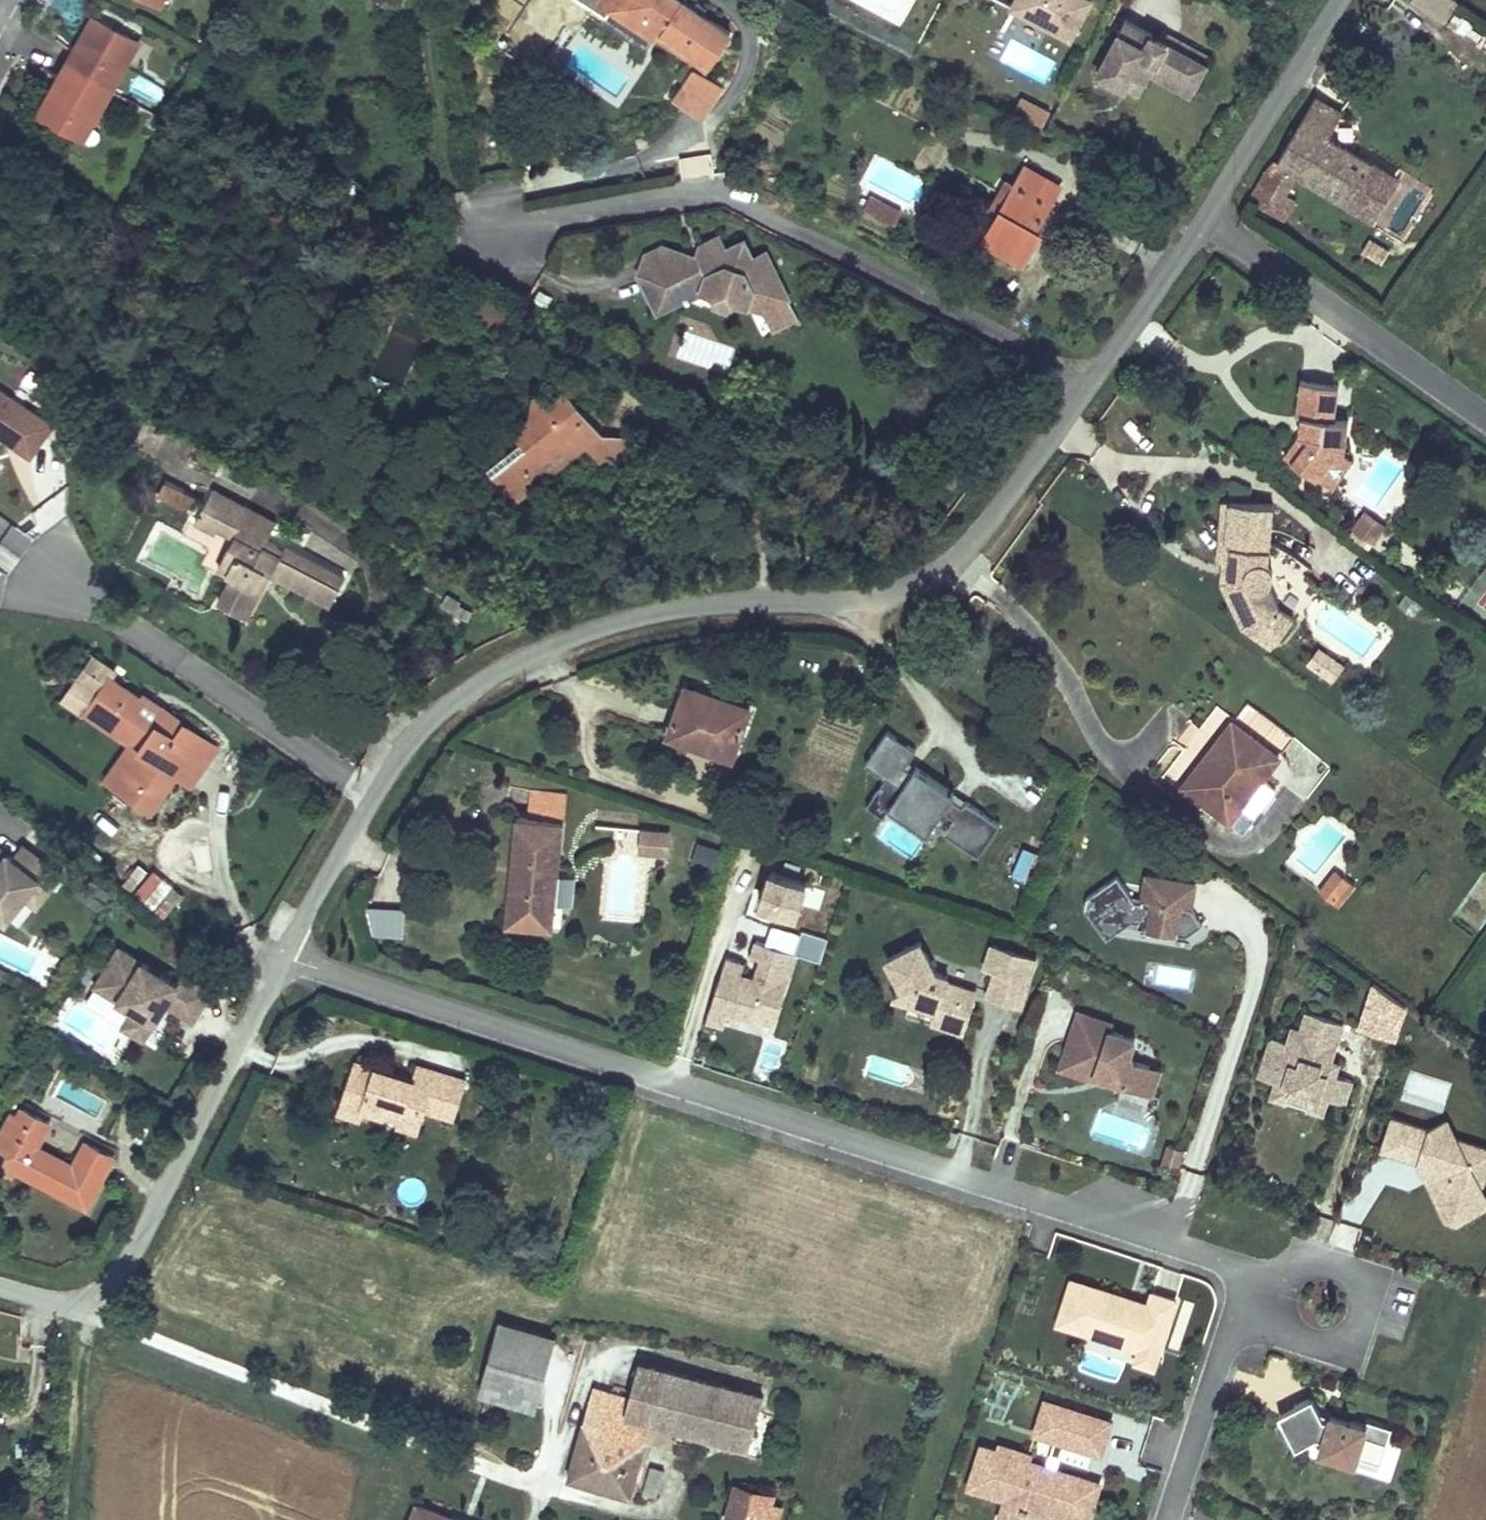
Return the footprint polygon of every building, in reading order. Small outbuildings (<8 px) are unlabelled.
[(614,0),(601,0),(599,2),(618,14),(624,6),(614,0)] [(682,0),(614,0),(624,6),(618,14),(657,40),(663,31),(710,62),(731,31),(682,0)] [(1083,0),(1011,0),(1004,13),(1066,47),(1090,4),(1083,0)] [(1453,0),(1412,0),(1408,7),(1444,27),(1458,3),(1453,0)] [(139,46),(87,18),(31,120),(82,148),(139,46)] [(1137,29),(1123,22),(1115,37),(1113,35),(1090,79),(1121,95),(1124,89),(1139,96),(1147,79),(1187,99),(1208,57),(1159,32),(1154,41),(1146,37),(1143,42),(1133,37),(1137,29)] [(710,62),(663,31),(657,40),(695,65),(694,67),(703,74),(710,62)] [(829,41),(825,48),(835,53),(839,46),(829,41)] [(703,74),(694,67),(674,98),(703,117),(723,87),(703,74)] [(1020,96),(1012,111),(1042,127),(1050,112),(1020,96)] [(1370,225),(1397,180),(1326,139),(1341,114),(1313,98),(1273,168),(1267,164),(1244,203),(1272,219),(1283,199),(1294,181),(1370,225)] [(984,241),(1023,263),(1041,232),(1036,229),(1055,194),(1060,185),(1026,166),(984,241)] [(870,195),(864,207),(876,214),(882,200),(870,195)] [(1293,205),(1283,199),(1272,219),(1282,224),(1293,205)] [(903,211),(882,200),(876,214),(896,224),(903,211)] [(725,251),(718,237),(699,247),(696,258),(699,263),(725,251)] [(725,251),(699,263),(696,258),(682,252),(639,273),(654,306),(683,291),(686,297),(683,299),(685,304),(689,302),(688,297),(702,291),(717,296),(726,291),(731,300),(762,312),(773,333),(797,321),(787,300),(788,299),(765,253),(752,260),(743,242),(725,251)] [(682,252),(664,244),(643,254),(639,273),(682,252)] [(683,291),(654,306),(657,311),(683,299),(686,297),(683,291)] [(1335,419),(1340,387),(1301,382),(1296,416),(1302,417),(1309,417),(1307,436),(1300,435),(1286,455),(1318,479),(1338,450),(1342,453),(1346,448),(1349,421),(1335,419)] [(604,434),(566,387),(562,391),(532,388),(530,415),(512,429),(520,439),(489,465),(517,502),(587,448),(599,463),(613,463),(643,439),(643,438),(604,434)] [(56,423),(0,388),(0,440),(33,461),(56,423)] [(1307,436),(1309,417),(1302,417),(1300,435),(1307,436)] [(1342,453),(1338,450),(1318,479),(1332,489),(1352,460),(1342,453)] [(178,505),(185,492),(167,482),(160,495),(178,505)] [(345,577),(286,546),(284,550),(267,541),(277,523),(213,489),(201,511),(219,521),(216,526),(234,535),(243,540),(237,551),(228,546),(217,567),(233,575),(218,603),(241,615),(265,569),(272,572),(330,604),(345,577)] [(178,505),(187,510),(195,497),(185,492),(178,505)] [(1224,561),(1230,500),(1223,500),(1218,561),(1224,561)] [(1268,562),(1273,504),(1230,500),(1224,561),(1231,562),(1229,581),(1247,622),(1276,642),(1294,618),(1279,607),(1268,584),(1268,562)] [(219,521),(201,511),(196,521),(214,530),(216,526),(219,521)] [(1386,527),(1366,512),(1354,529),(1374,543),(1386,527)] [(3,538),(11,521),(0,516),(0,537),(3,538)] [(1247,622),(1229,581),(1231,562),(1224,561),(1222,582),(1243,627),(1272,648),(1276,642),(1247,622)] [(272,572),(265,569),(241,615),(247,618),(272,572)] [(460,600),(448,594),(442,606),(454,613),(459,603),(460,600)] [(459,603),(454,613),(468,620),(473,610),(459,603)] [(103,725),(104,724),(107,719),(90,707),(108,682),(92,672),(99,661),(94,658),(65,699),(103,725)] [(218,746),(167,711),(164,715),(157,725),(135,710),(142,700),(111,678),(115,672),(99,661),(92,672),(108,682),(90,707),(107,719),(104,724),(124,738),(132,743),(107,779),(152,810),(177,773),(170,769),(176,760),(198,775),(218,746)] [(1362,680),(1340,664),(1331,678),(1353,694),(1362,680)] [(751,709),(686,685),(668,736),(733,760),(751,709)] [(135,710),(157,725),(164,715),(142,700),(135,710)] [(1279,756),(1233,721),(1214,746),(1221,751),(1214,760),(1207,754),(1183,786),(1230,822),(1279,756)] [(952,801),(913,774),(909,780),(898,772),(912,752),(886,734),(863,768),(883,781),(863,810),(879,821),(883,816),(923,843),(941,816),(950,822),(940,836),(976,861),(998,828),(962,804),(958,810),(950,805),(952,801)] [(107,779),(132,743),(124,738),(99,773),(107,779)] [(1221,751),(1214,746),(1207,754),(1214,760),(1221,751)] [(198,775),(176,760),(170,769),(177,773),(192,784),(198,775)] [(565,792),(532,788),(529,819),(562,822),(565,792)] [(554,909),(562,822),(529,819),(518,817),(510,904),(554,909)] [(667,831),(641,828),(638,851),(665,853),(667,831)] [(694,863),(717,866),(719,846),(697,843),(694,863)] [(26,844),(13,860),(9,857),(0,868),(0,924),(8,931),(27,907),(37,914),(67,876),(26,844)] [(1033,888),(1045,859),(1022,850),(1010,879),(1033,888)] [(166,917),(184,892),(152,870),(134,895),(166,917)] [(1337,870),(1320,892),(1333,901),(1350,880),(1337,870)] [(72,894),(104,911),(114,892),(82,875),(72,894)] [(757,916),(799,926),(809,885),(767,875),(757,916)] [(1137,901),(1130,899),(1116,878),(1083,901),(1082,912),(1104,944),(1127,929),(1142,931),(1142,936),(1176,941),(1177,938),(1183,939),(1200,927),(1190,912),(1194,885),(1140,877),(1137,901)] [(554,909),(510,904),(507,927),(552,931),(554,909)] [(405,937),(405,907),(371,907),(371,937),(405,937)] [(767,944),(821,961),(828,940),(774,922),(767,944)] [(728,1017),(774,1030),(797,954),(756,942),(749,966),(725,959),(706,1023),(725,1028),(728,1017)] [(984,966),(995,970),(1028,981),(1036,959),(991,944),(984,966)] [(929,1029),(947,1035),(951,1023),(963,1027),(970,1005),(958,1001),(961,992),(944,986),(946,981),(934,977),(918,947),(884,964),(906,1008),(933,1017),(929,1029)] [(179,984),(116,950),(92,992),(131,1015),(119,1035),(146,1049),(166,1015),(196,1031),(217,993),(183,975),(179,984)] [(1028,981),(995,970),(986,995),(1020,1006),(1028,981)] [(970,1005),(973,996),(961,992),(958,1001),(970,1005)] [(1160,1072),(1128,1061),(1135,1042),(1110,1034),(1113,1024),(1075,1011),(1054,1073),(1092,1086),(1094,1082),(1151,1101),(1160,1072)] [(1352,1085),(1334,1080),(1338,1065),(1331,1063),(1342,1027),(1302,1015),(1297,1032),(1288,1030),(1283,1045),(1266,1040),(1254,1081),(1271,1086),(1268,1097),(1304,1107),(1302,1113),(1322,1119),(1327,1104),(1344,1109),(1352,1085)] [(951,1023),(947,1035),(959,1039),(963,1027),(951,1023)] [(438,1072),(417,1064),(413,1079),(355,1061),(341,1101),(365,1110),(386,1116),(387,1115),(399,1119),(400,1119),(398,1125),(419,1132),(425,1112),(438,1072)] [(467,1081),(438,1072),(425,1112),(454,1122),(467,1081)] [(337,1113),(362,1121),(365,1110),(341,1101),(337,1113)] [(87,1207),(113,1157),(87,1142),(75,1165),(38,1146),(50,1123),(23,1109),(19,1116),(0,1153),(0,1160),(16,1169),(87,1207)] [(19,1116),(13,1113),(0,1136),(0,1153),(19,1116)] [(1458,1142),(1447,1121),(1426,1131),(1388,1119),(1377,1154),(1410,1165),(1441,1224),(1454,1228),(1485,1212),(1485,1197),(1482,1189),(1485,1176),(1485,1151),(1458,1142)] [(1175,1173),(1181,1152),(1165,1147),(1158,1167),(1175,1173)] [(0,1160),(0,1169),(13,1176),(16,1169),(0,1160)] [(1335,1220),(1327,1243),(1354,1252),(1362,1228),(1335,1220)] [(1051,1330),(1133,1355),(1129,1369),(1153,1377),(1176,1303),(1147,1294),(1144,1305),(1066,1281),(1051,1330)] [(553,1339),(496,1322),(475,1398),(532,1413),(553,1339)] [(744,1455),(760,1398),(636,1364),(626,1398),(590,1388),(563,1484),(628,1502),(648,1429),(744,1455)] [(1087,1481),(1094,1461),(1099,1463),(1111,1425),(1040,1403),(1028,1440),(1050,1447),(1043,1468),(1029,1463),(1031,1457),(996,1446),(994,1452),(977,1446),(962,1493),(999,1505),(994,1519),(1091,1519),(1102,1486),(1087,1481)] [(1327,1419),(1324,1429),(1311,1403),(1274,1421),(1292,1457),(1319,1443),(1314,1461),(1353,1472),(1355,1466),(1378,1473),(1390,1432),(1365,1424),(1363,1430),(1327,1419)] [(636,1493),(657,1498),(664,1470),(643,1465),(636,1493)] [(772,1498),(730,1488),(722,1519),(780,1519),(782,1511),(770,1507),(772,1498)] [(413,1506),(407,1519),(448,1519),(413,1506)]
